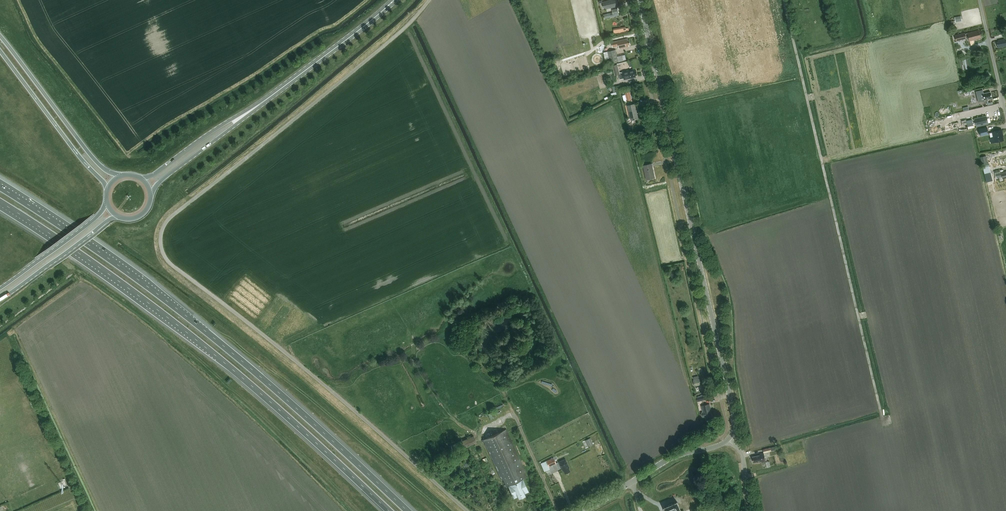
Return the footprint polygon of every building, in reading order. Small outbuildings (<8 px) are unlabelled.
[(618,6),(617,0),(611,0),(602,2),(604,8),(605,8),(606,9),(618,6)] [(969,37),(969,40),(970,41),(981,38),(979,30),(965,34),(965,33),(955,35),(956,41),(966,38),(969,37)] [(627,39),(612,42),(613,47),(619,46),(619,49),(629,46),(629,45),(630,44),(629,40),(628,40),(627,39)] [(1001,40),(998,40),(998,42),(997,42),(998,48),(1005,47),(1005,39),(1001,40)] [(616,50),(609,51),(608,51),(611,63),(619,61),(616,50)] [(636,75),(637,75),(636,71),(635,71),(634,69),(622,72),(624,80),(636,77),(636,75)] [(982,90),(976,91),(978,102),(985,101),(985,100),(983,93),(982,90)] [(631,121),(638,119),(635,104),(628,106),(631,121)] [(986,115),(974,118),(976,127),(988,124),(986,115)] [(980,136),(988,134),(987,127),(978,129),(980,136)] [(1003,140),(1002,134),(1003,134),(1002,129),(992,132),(993,137),(994,137),(995,142),(1003,140)] [(647,180),(655,178),(651,164),(644,165),(647,180)] [(1000,173),(1000,170),(994,171),(996,177),(1002,176),(1003,178),(1005,178),(1005,171),(1000,173)] [(706,417),(712,416),(709,404),(701,406),(703,412),(701,413),(702,417),(705,416),(706,417)] [(493,412),(487,414),(490,420),(496,417),(493,412)] [(525,473),(525,471),(506,429),(483,440),(502,480),(503,479),(506,487),(508,486),(514,497),(518,495),(519,497),(524,494),(524,492),(528,490),(523,479),(526,477),(524,473),(525,473)] [(474,436),(450,446),(453,453),(476,442),(474,436)] [(591,438),(585,440),(586,442),(588,447),(594,444),(591,438)] [(761,462),(765,461),(763,452),(759,453),(760,455),(752,457),(753,462),(756,462),(761,461),(761,462)] [(486,457),(482,460),(488,471),(489,470),(492,476),(495,474),(486,457)] [(553,458),(546,461),(549,467),(556,463),(553,458)] [(565,473),(570,471),(568,468),(569,467),(565,459),(559,462),(563,470),(565,473)] [(677,502),(664,508),(666,510),(681,510),(677,502)]
